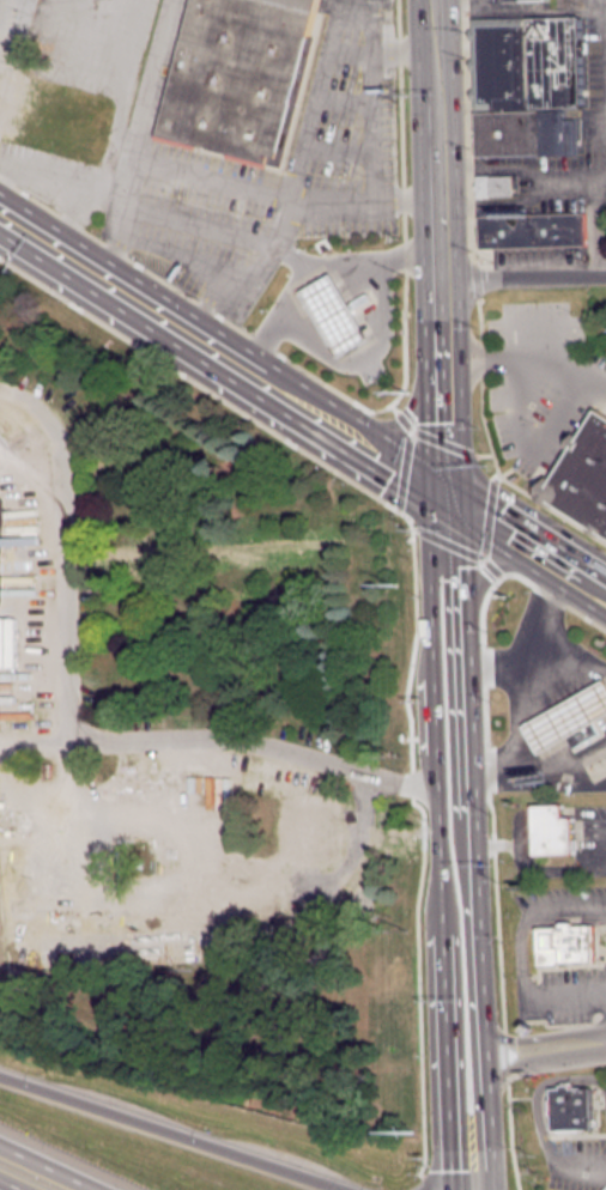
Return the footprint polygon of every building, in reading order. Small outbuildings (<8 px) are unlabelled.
[(159,136),(285,166),(322,13),(315,12),(318,0),(193,0),(159,136)] [(474,109),(582,107),(580,16),(472,18),(474,109)] [(475,111),(477,156),(575,153),(575,117),(564,119),(564,109),(475,111)] [(512,174),(476,175),(476,196),(512,196),(512,174)] [(479,215),(480,248),(587,244),(586,212),(479,215)] [(302,290),(338,356),(369,338),(352,308),(349,303),(332,273),(302,290)] [(352,308),(370,298),(366,292),(349,303),(352,308)] [(544,494),(605,533),(605,413),(599,408),(544,494)] [(522,722),(537,752),(566,736),(593,724),(605,717),(605,681),(522,722)] [(596,733),(593,724),(566,736),(572,746),(596,733)] [(531,803),(532,854),(571,852),(570,816),(560,816),(560,803),(531,803)] [(535,924),(537,963),(590,961),(589,923),(535,924)] [(550,1129),(549,1087),(588,1086),(589,1128),(550,1129)]
